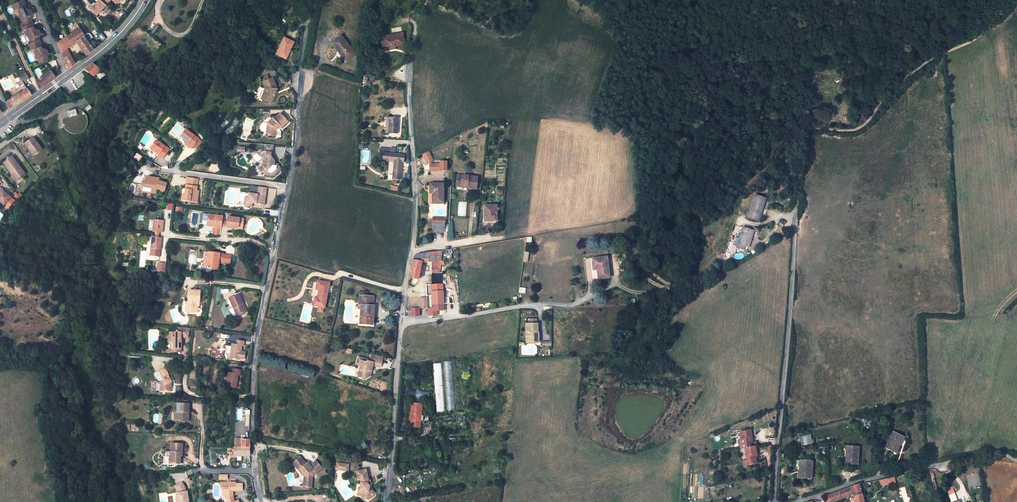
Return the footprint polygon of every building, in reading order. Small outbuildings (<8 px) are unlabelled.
[(31,19),(30,16),(33,14),(31,10),(27,9),(26,8),(25,6),(26,6),(23,0),(21,0),(12,4),(15,11),(17,10),(19,9),(21,15),(20,17),(23,23),(31,19)] [(106,4),(101,0),(98,0),(96,3),(95,3),(90,9),(97,14),(106,4)] [(31,19),(23,23),(20,24),(21,27),(33,22),(31,19)] [(33,26),(34,26),(33,22),(21,27),(23,31),(25,30),(27,29),(29,34),(28,37),(31,43),(39,39),(37,36),(41,34),(39,30),(35,29),(34,28),(33,26)] [(80,27),(57,43),(61,51),(67,48),(68,47),(77,41),(86,54),(94,48),(85,36),(86,35),(80,27)] [(402,34),(381,38),(383,50),(390,48),(394,47),(404,45),(402,34)] [(341,36),(331,43),(337,51),(339,50),(346,60),(354,54),(341,36)] [(282,51),(280,55),(284,57),(285,56),(288,57),(291,52),(290,52),(291,51),(292,51),(296,42),(286,37),(280,50),(282,51)] [(42,48),(41,46),(42,46),(39,39),(31,43),(28,44),(31,51),(33,50),(35,49),(38,54),(37,57),(39,63),(47,59),(46,56),(49,54),(47,50),(43,48),(42,48)] [(67,48),(61,51),(64,57),(70,53),(68,50),(67,48)] [(64,57),(69,67),(75,62),(70,53),(64,57)] [(105,74),(93,64),(85,70),(93,77),(94,77),(96,75),(102,80),(104,77),(103,76),(105,74)] [(41,87),(42,86),(56,76),(50,69),(36,80),(41,87)] [(29,78),(26,72),(20,76),(22,79),(23,82),(26,80),(29,78)] [(273,78),(263,82),(266,89),(262,99),(272,103),(274,97),(273,97),(275,93),(276,93),(278,89),(273,78)] [(6,102),(10,107),(10,108),(31,94),(27,88),(6,102)] [(139,106),(135,104),(128,114),(132,117),(139,106)] [(69,116),(78,114),(76,108),(68,110),(69,116)] [(269,123),(271,125),(267,129),(267,133),(269,136),(276,136),(277,130),(276,129),(280,126),(281,127),(282,128),(288,122),(281,114),(275,120),(273,118),(272,119),(270,117),(266,120),(268,123),(269,123)] [(397,118),(389,118),(389,133),(397,133),(397,118)] [(186,130),(180,137),(184,139),(189,143),(188,144),(187,145),(191,148),(198,139),(186,130)] [(33,155),(42,149),(33,138),(25,144),(33,155)] [(156,141),(151,148),(159,154),(159,155),(158,156),(162,159),(169,149),(156,141)] [(274,145),(266,145),(265,150),(262,149),(261,151),(263,154),(260,156),(262,159),(264,159),(264,164),(262,165),(263,165),(259,169),(262,173),(264,173),(265,175),(274,176),(279,172),(277,169),(277,166),(278,165),(278,164),(275,164),(275,162),(271,157),(272,153),(274,152),(274,145)] [(428,152),(422,155),(426,162),(432,159),(428,152)] [(404,155),(383,153),(382,161),(394,162),(392,179),(400,180),(402,163),(403,163),(404,155)] [(12,172),(17,179),(25,174),(12,157),(3,163),(11,173),(12,172)] [(457,175),(456,185),(467,186),(467,188),(475,189),(477,177),(457,175)] [(142,181),(142,187),(151,188),(150,193),(155,193),(156,188),(164,191),(166,184),(159,181),(157,181),(157,178),(146,177),(146,181),(142,181)] [(182,195),(181,200),(197,202),(197,196),(193,196),(194,190),(196,191),(197,179),(186,177),(185,189),(184,195),(182,195)] [(430,184),(430,191),(432,191),(432,194),(432,203),(443,203),(443,184),(430,184)] [(244,197),(243,205),(249,206),(249,203),(252,203),(262,204),(262,200),(264,201),(266,187),(258,186),(257,194),(248,193),(247,197),(244,197)] [(0,187),(0,202),(8,208),(14,201),(3,191),(3,190),(0,187)] [(237,205),(243,205),(244,197),(247,197),(248,193),(239,192),(237,205)] [(765,199),(755,196),(748,216),(749,218),(758,221),(760,215),(765,199)] [(484,206),(484,220),(490,220),(490,221),(497,221),(496,205),(484,206)] [(222,216),(207,214),(206,226),(213,227),(220,228),(220,227),(221,223),(222,216)] [(243,219),(227,217),(226,224),(225,227),(233,228),(233,227),(242,228),(243,219)] [(162,220),(152,219),(151,231),(154,232),(157,232),(160,232),(162,220)] [(444,232),(444,224),(435,223),(433,223),(433,231),(444,232)] [(220,228),(213,227),(212,235),(219,236),(220,228)] [(742,228),(737,244),(745,246),(748,247),(753,231),(742,228)] [(153,237),(150,236),(149,248),(158,250),(160,237),(157,237),(153,237)] [(410,274),(409,277),(418,279),(421,262),(432,262),(432,271),(432,273),(437,273),(437,271),(440,271),(440,265),(441,262),(438,262),(439,254),(442,255),(442,251),(416,255),(413,259),(413,260),(410,274)] [(224,254),(207,252),(205,268),(218,269),(219,261),(222,262),(222,263),(230,263),(231,256),(223,255),(224,254)] [(610,278),(609,272),(602,273),(600,264),(607,263),(606,257),(592,258),(592,267),(596,266),(597,270),(598,279),(610,278)] [(158,262),(157,270),(165,272),(166,263),(158,262)] [(608,263),(607,263),(600,264),(602,273),(609,272),(608,263)] [(319,290),(317,298),(326,299),(329,283),(318,281),(316,290),(319,290)] [(444,284),(432,285),(432,312),(445,310),(444,284)] [(189,290),(188,306),(187,312),(197,313),(197,306),(198,302),(199,302),(200,291),(189,290)] [(242,304),(243,303),(239,294),(229,299),(233,308),(230,310),(230,311),(232,316),(234,316),(237,315),(237,316),(245,312),(242,304)] [(361,309),(360,324),(372,325),(374,306),(373,306),(374,297),(359,296),(358,309),(361,309)] [(317,298),(315,298),(313,305),(318,306),(324,307),(325,307),(326,299),(317,298)] [(536,319),(528,319),(529,324),(526,324),(526,343),(536,343),(535,333),(538,332),(537,323),(536,323),(536,319)] [(189,328),(179,327),(179,332),(170,332),(170,337),(168,337),(168,343),(173,343),(173,347),(171,347),(171,352),(177,352),(177,349),(181,349),(181,343),(181,337),(188,337),(189,328)] [(236,345),(232,344),(230,358),(240,359),(240,358),(241,351),(242,346),(243,346),(244,341),(236,341),(236,345)] [(360,366),(360,370),(363,371),(361,378),(366,379),(370,376),(372,369),(371,369),(371,366),(373,366),(381,368),(383,358),(371,355),(370,362),(367,361),(368,360),(358,358),(357,365),(360,366)] [(456,410),(452,361),(443,362),(447,411),(456,410)] [(433,364),(436,413),(445,411),(441,363),(433,364)] [(165,369),(156,374),(161,383),(160,386),(160,392),(170,392),(171,385),(169,385),(169,383),(171,382),(168,377),(169,377),(165,369)] [(232,373),(228,373),(226,386),(236,387),(238,374),(240,374),(240,370),(233,369),(232,373)] [(431,391),(401,389),(401,397),(430,400),(431,391)] [(422,404),(411,403),(409,420),(410,420),(410,427),(420,428),(422,404)] [(189,405),(177,404),(177,412),(174,412),(174,421),(180,422),(180,420),(188,420),(188,416),(186,416),(186,413),(188,413),(189,405)] [(749,430),(739,433),(742,449),(744,448),(746,461),(742,461),(743,468),(748,467),(747,466),(756,464),(755,458),(755,455),(756,455),(754,446),(751,447),(749,440),(749,438),(751,438),(749,430)] [(885,447),(894,452),(899,441),(901,442),(903,437),(892,432),(885,447)] [(810,434),(802,436),(804,445),(813,443),(810,434)] [(234,456),(249,455),(249,440),(241,440),(241,447),(235,447),(233,447),(234,456)] [(182,445),(171,444),(170,457),(171,457),(171,464),(180,464),(180,457),(180,453),(182,453),(182,445)] [(846,447),(846,452),(848,452),(847,463),(858,464),(859,448),(846,447)] [(305,476),(305,479),(307,480),(311,480),(311,476),(321,468),(315,461),(309,466),(308,467),(306,467),(304,464),(305,464),(299,457),(292,463),(303,476),(305,476)] [(800,461),(800,466),(802,466),(801,478),(811,478),(812,462),(800,461)] [(362,483),(361,486),(361,491),(373,493),(374,491),(371,491),(372,486),(371,485),(368,484),(369,480),(367,470),(357,472),(359,480),(361,480),(362,483)] [(305,479),(305,480),(303,480),(303,487),(311,488),(311,480),(307,480),(305,479)] [(187,491),(186,491),(185,487),(182,482),(175,485),(178,490),(178,492),(177,492),(177,497),(178,496),(179,501),(178,501),(189,501),(189,500),(188,499),(188,496),(187,491)] [(235,490),(235,483),(235,482),(221,482),(221,487),(222,487),(229,487),(230,490),(232,490),(235,490)] [(852,497),(861,495),(858,484),(850,487),(852,494),(852,497)] [(232,492),(232,490),(230,490),(229,487),(222,487),(222,492),(225,492),(225,499),(228,495),(228,492),(232,492)] [(852,494),(850,487),(826,496),(829,501),(833,501),(852,494)] [(373,493),(361,491),(362,491),(361,495),(364,499),(369,500),(373,497),(373,493)] [(232,492),(228,492),(228,495),(225,499),(227,501),(238,501),(234,501),(233,497),(232,492)]
